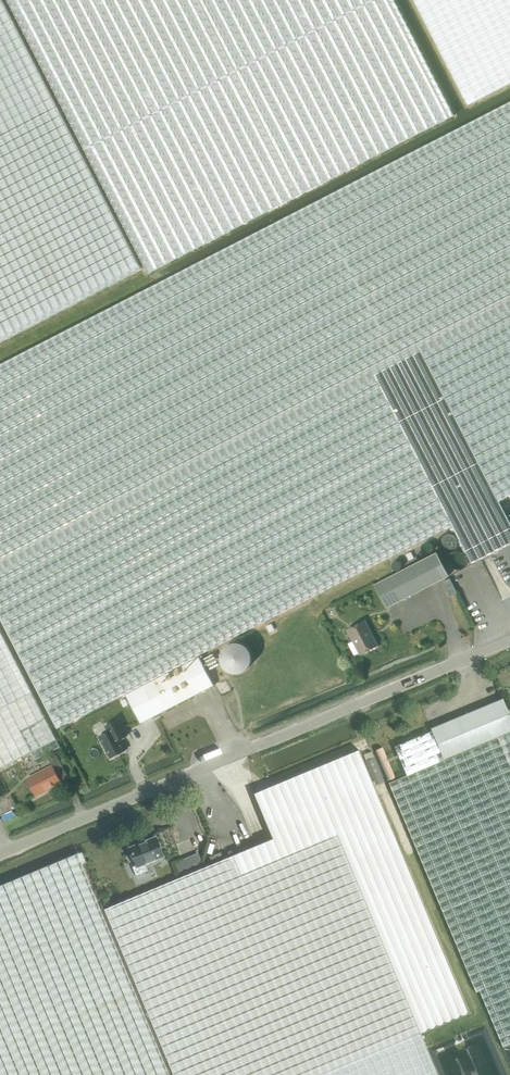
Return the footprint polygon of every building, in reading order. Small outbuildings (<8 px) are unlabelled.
[(141,267),(3,0),(0,0),(0,340),(141,267)] [(148,272),(395,145),(454,115),(394,0),(8,0),(148,272)] [(467,104),(509,82),(509,0),(414,0),(467,104)] [(6,627),(36,685),(57,728),(125,694),(143,685),(198,656),(229,640),(395,554),(452,525),(472,563),(509,544),(509,522),(499,500),(509,495),(509,103),(395,162),(359,181),(0,365),(0,616),(6,627)] [(386,607),(448,576),(436,552),(374,584),(386,607)] [(449,578),(443,581),(450,596),(457,593),(449,578)] [(373,587),(367,590),(376,608),(382,604),(373,587)] [(57,728),(0,616),(0,756),(57,728)] [(347,629),(353,641),(348,643),(354,655),(359,652),(360,654),(377,645),(364,620),(347,629)] [(143,685),(125,694),(141,723),(214,685),(198,656),(143,685)] [(212,656),(207,658),(211,666),(216,663),(212,656)] [(394,747),(406,775),(509,732),(509,716),(503,699),(431,729),(432,731),(394,747)] [(119,719),(105,726),(108,732),(99,736),(110,758),(125,750),(120,739),(127,735),(119,719)] [(406,775),(388,783),(476,992),(479,991),(503,1047),(509,1044),(509,732),(406,775)] [(420,1032),(469,1012),(359,750),(254,794),(273,839),(233,856),(104,909),(173,1074),(318,1074),(420,1032)] [(52,765),(27,778),(30,783),(28,786),(31,790),(33,791),(36,796),(49,789),(48,788),(60,782),(60,783),(61,783),(55,771),(63,767),(56,754),(48,759),(52,765)] [(136,876),(148,871),(145,864),(163,857),(155,837),(129,848),(136,865),(132,867),(136,876)] [(145,1016),(77,853),(0,886),(0,1074),(169,1074),(145,1016)] [(220,853),(209,857),(212,862),(223,858),(220,853)] [(420,1033),(395,1043),(319,1074),(438,1074),(420,1033)]
